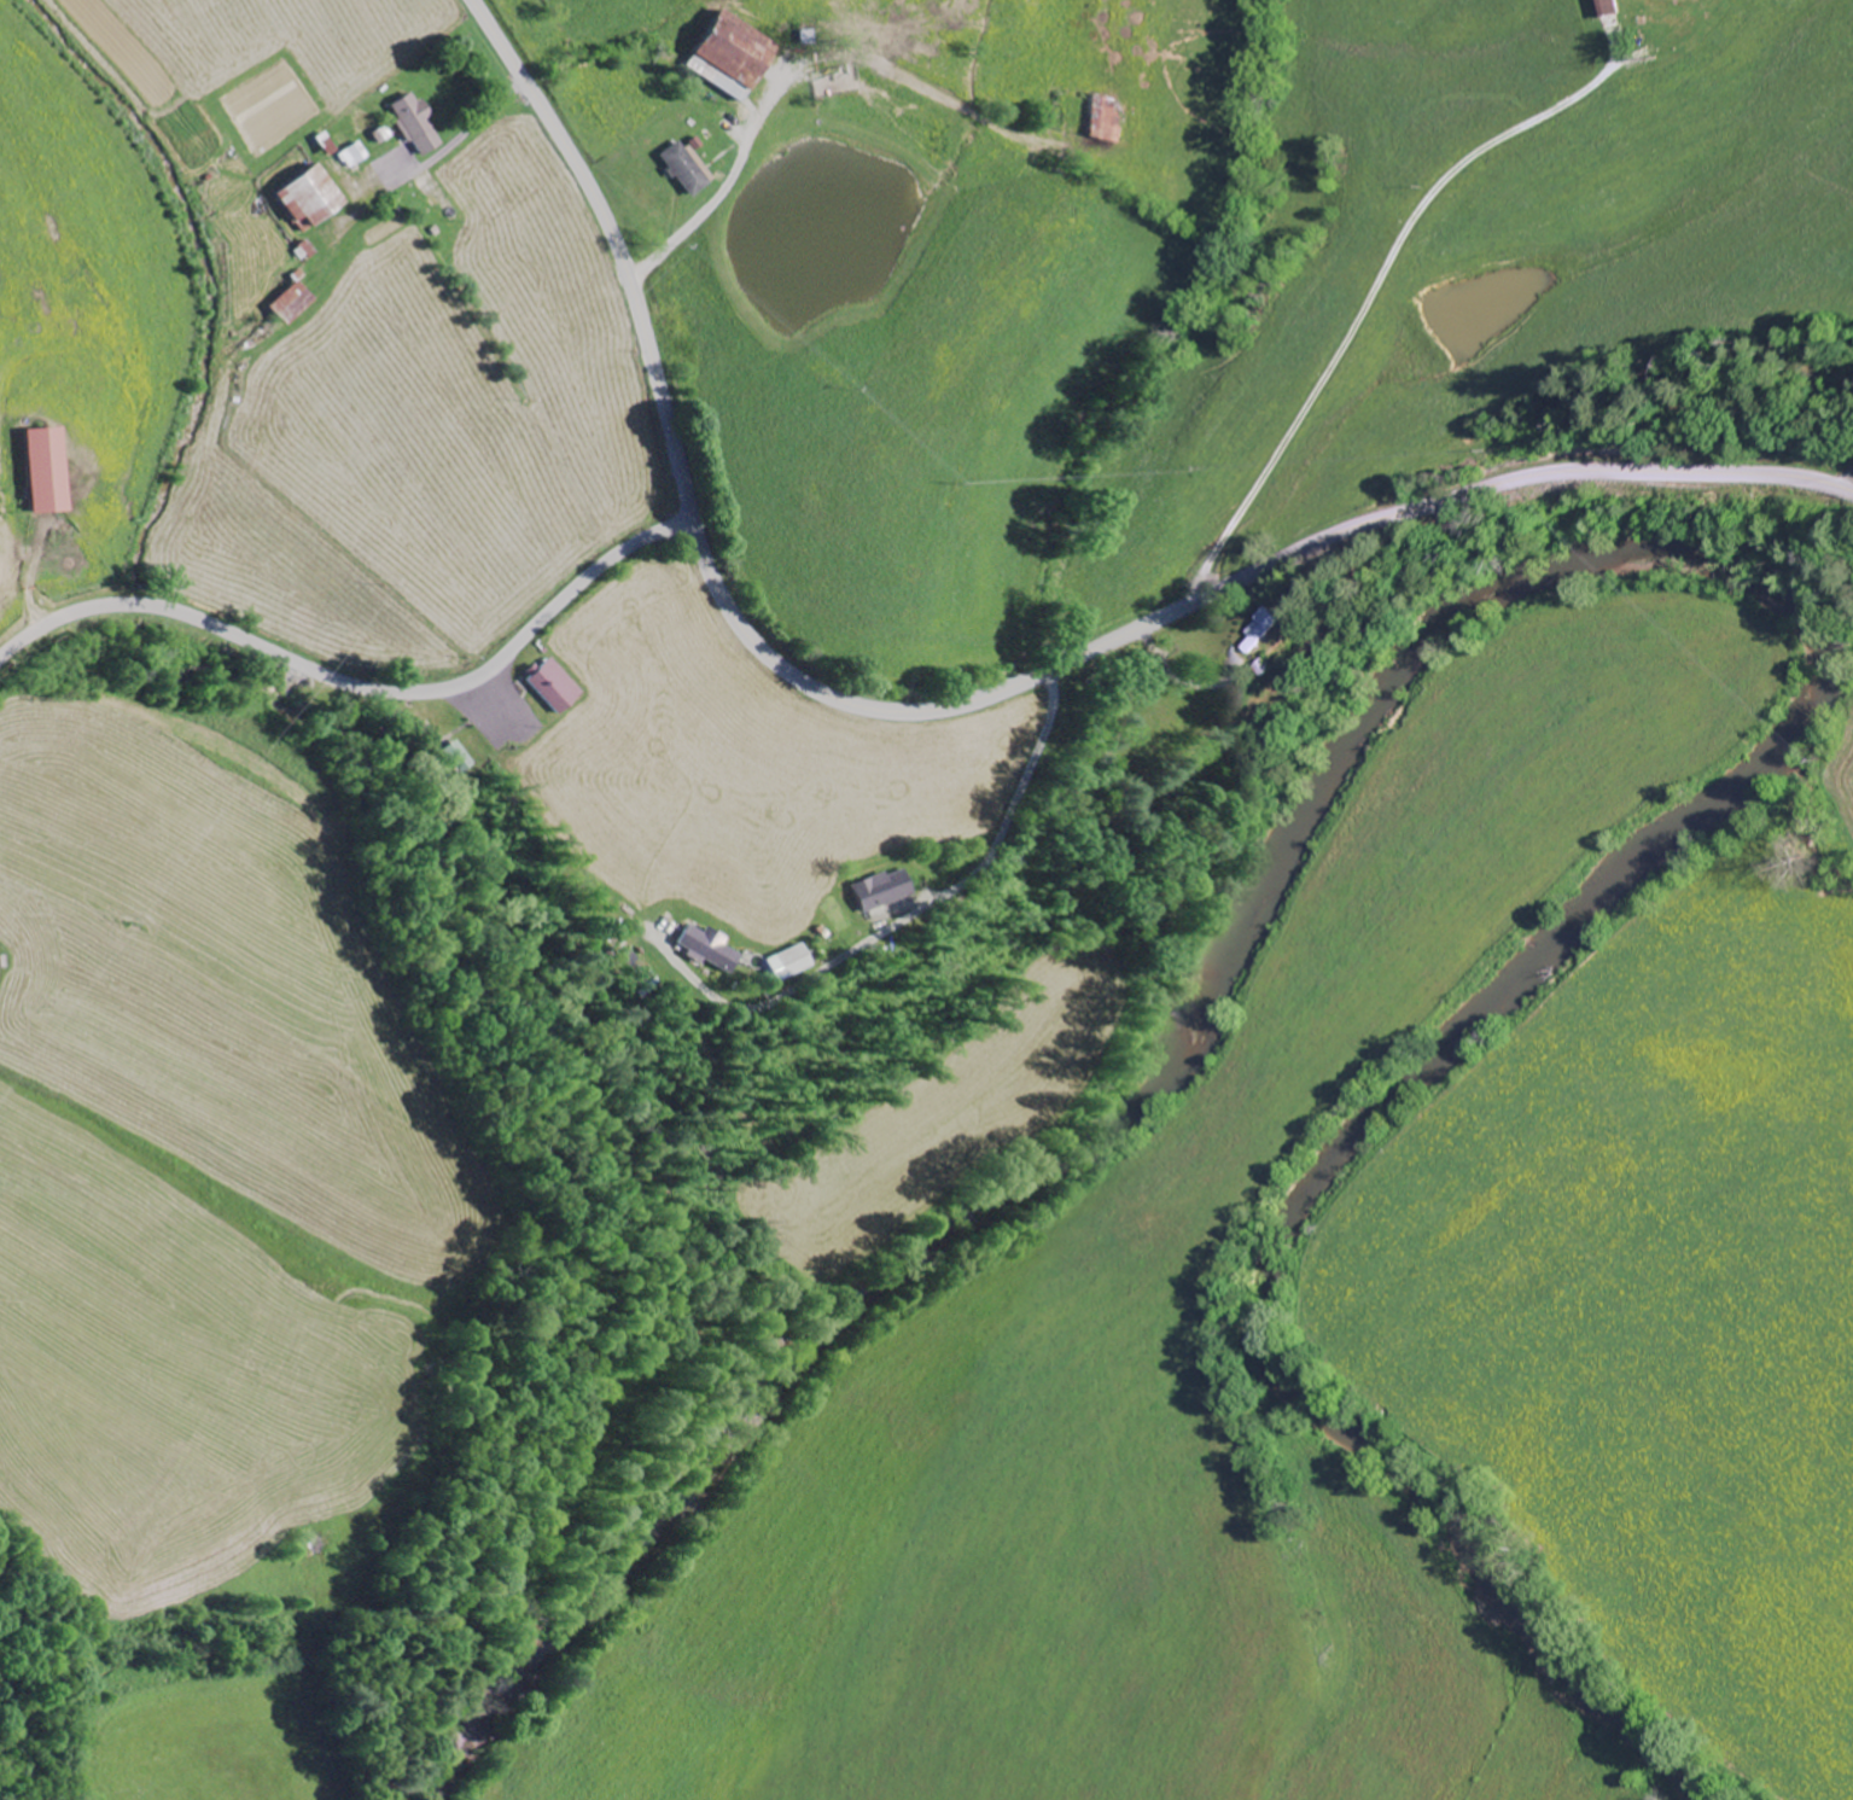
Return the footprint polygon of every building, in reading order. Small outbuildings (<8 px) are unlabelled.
[(1622,16),(1618,0),(1597,0),(1603,21),(1622,16)] [(681,69),(738,105),(774,47),(718,11),(681,69)] [(386,109),(407,144),(410,143),(420,159),(441,146),(426,122),(431,119),(420,101),(415,105),(409,95),(386,109)] [(1087,142),(1125,145),(1126,130),(1121,129),(1123,100),(1090,98),(1087,142)] [(686,200),(710,181),(701,169),(697,172),(674,143),(654,158),(686,200)] [(348,171),(368,159),(358,144),(338,156),(348,171)] [(301,236),(344,205),(315,165),(272,196),(301,236)] [(267,311),(284,327),(311,299),(294,282),(267,311)] [(35,516),(71,515),(67,431),(32,432),(35,516)] [(1253,651),(1261,658),(1291,623),(1277,610),(1255,635),(1262,641),(1253,651)] [(558,718),(582,695),(549,660),(525,683),(558,718)] [(850,887),(861,915),(911,896),(900,868),(850,887)] [(729,976),(738,955),(721,947),(726,938),(704,928),(702,934),(685,926),(675,946),(686,951),(684,955),(729,976)] [(764,960),(774,984),(810,968),(801,945),(764,960)]
